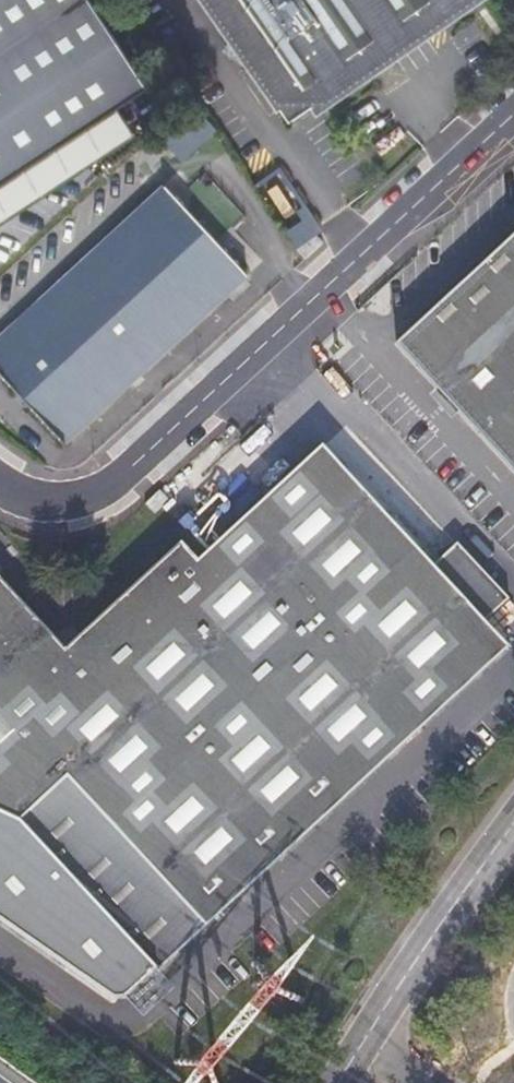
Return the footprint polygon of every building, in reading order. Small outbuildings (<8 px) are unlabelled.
[(113,107),(144,87),(86,0),(0,0),(0,182),(113,107)] [(276,106),(279,104),(282,109),(279,111),(285,119),(317,98),(320,102),(369,70),(366,64),(374,59),(377,63),(427,29),(424,25),(430,20),(434,26),(470,0),(202,0),(276,106)] [(193,96),(154,133),(181,160),(214,127),(193,96)] [(113,107),(0,182),(0,222),(131,134),(113,107)] [(162,184),(0,334),(0,373),(64,443),(246,275),(162,184)] [(296,248),(314,231),(319,227),(309,215),(287,236),(296,248)] [(397,345),(513,473),(513,238),(397,345)] [(116,1003),(126,999),(157,970),(159,972),(510,649),(484,621),(508,599),(471,558),(447,580),(325,446),(199,561),(182,542),(66,650),(0,578),(0,921),(116,1003)]
